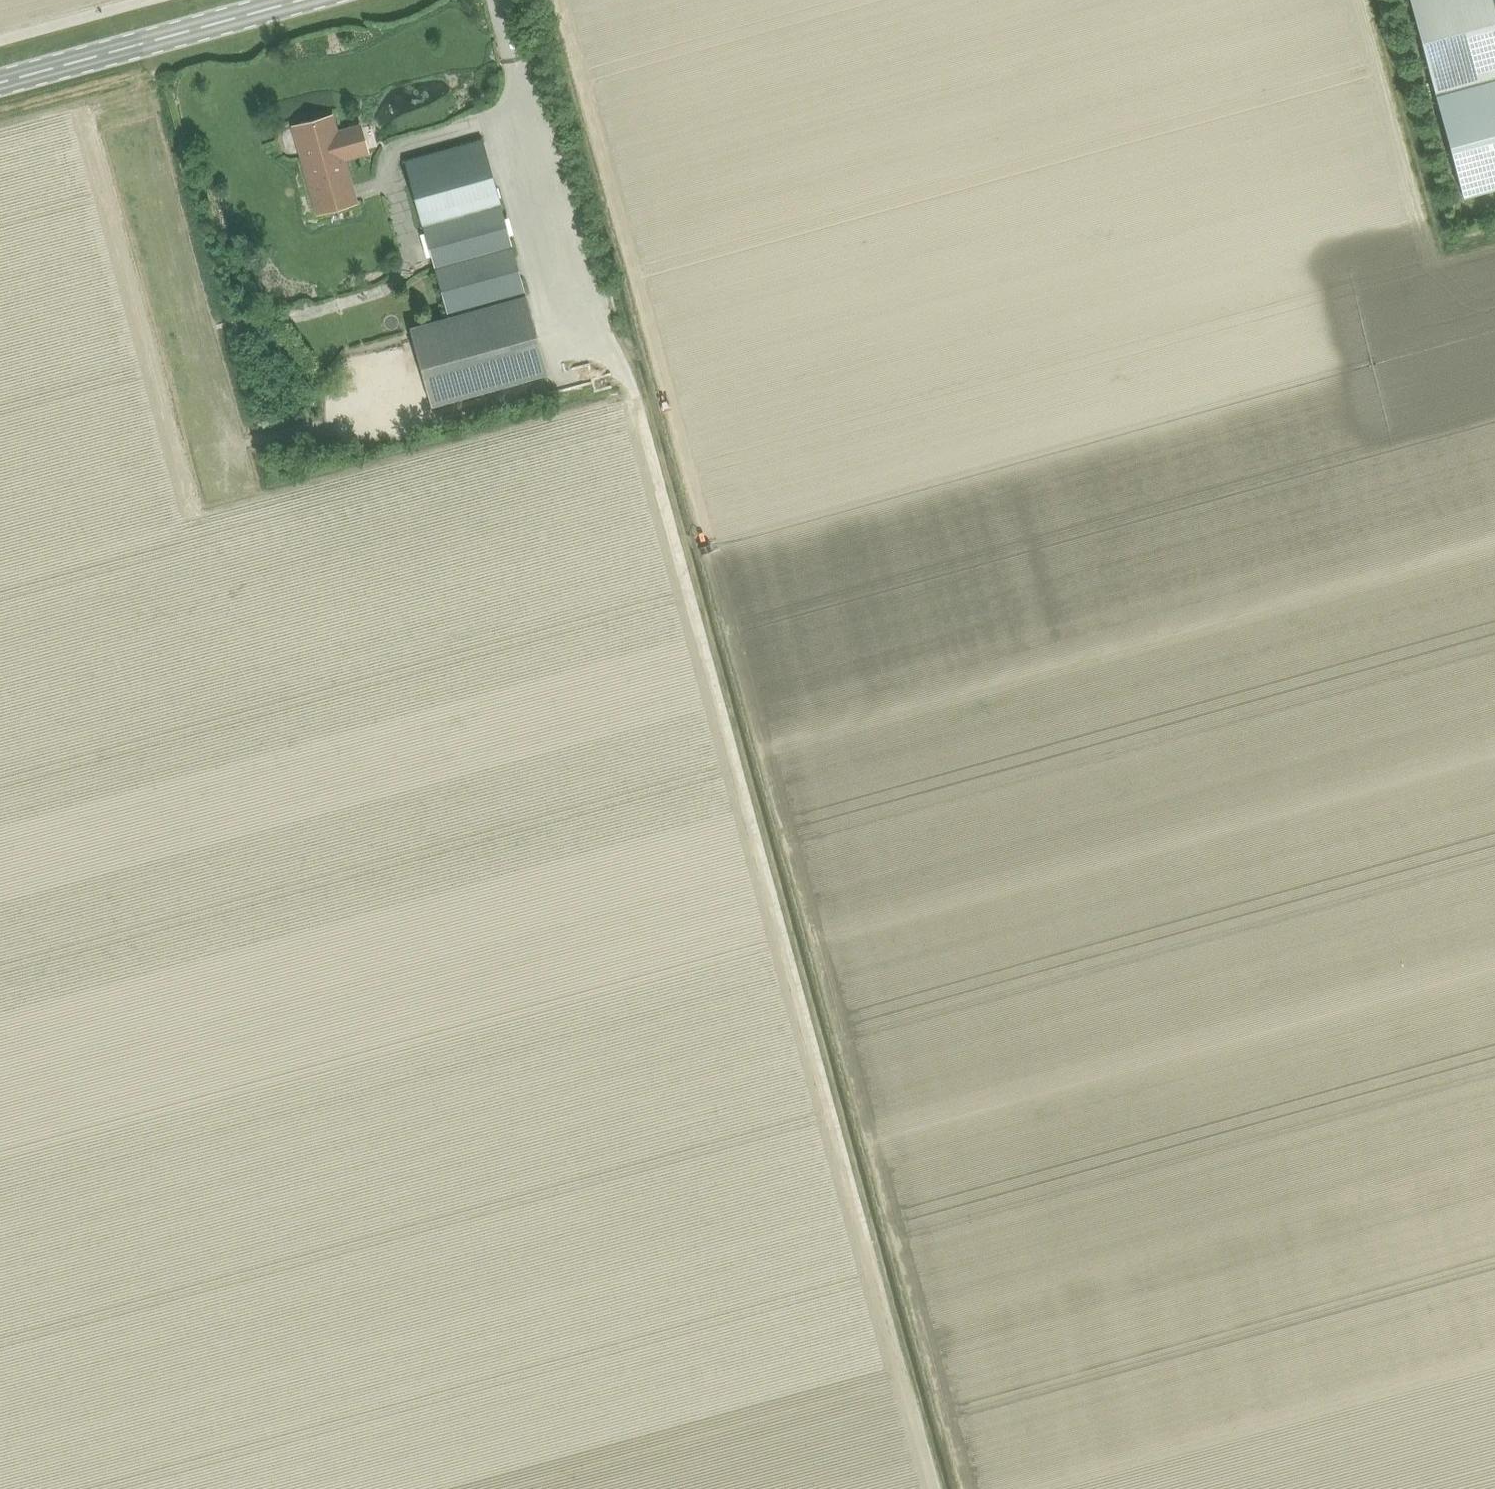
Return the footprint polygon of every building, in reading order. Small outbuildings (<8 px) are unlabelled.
[(1433,88),(1494,72),(1494,0),(1409,0),(1433,88)] [(1433,88),(1461,195),(1494,187),(1494,72),(1433,88)] [(360,128),(335,135),(330,118),(310,124),(305,122),(299,124),(295,128),(294,133),(295,139),(299,142),(319,212),(354,202),(341,158),(366,151),(360,128)] [(424,228),(500,206),(482,140),(406,161),(424,228)] [(500,206),(424,228),(423,228),(448,317),(410,327),(431,406),(548,374),(526,291),(502,206),(500,206)]
